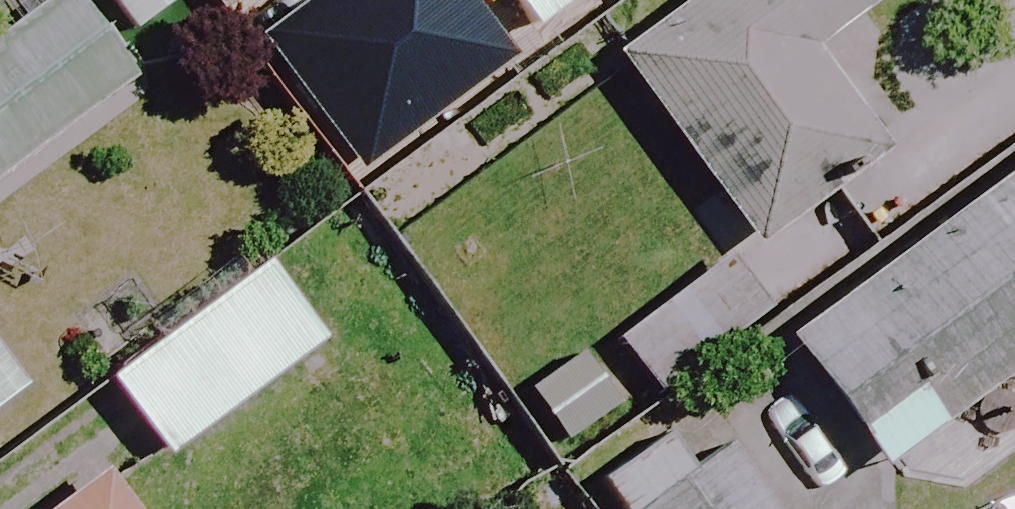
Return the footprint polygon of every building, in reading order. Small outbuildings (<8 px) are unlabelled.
[(66,0),(48,0),(0,37),(0,201),(139,94),(66,0)] [(221,22),(249,0),(204,0),(221,22)] [(885,158),(873,141),(901,120),(858,64),(830,85),(811,60),(889,0),(706,0),(614,70),(755,257),(885,158)] [(778,353),(873,482),(1014,377),(1014,178),(778,353)] [(762,314),(723,261),(612,342),(651,395),(762,314)] [(321,348),(263,270),(106,387),(164,465),(321,348)] [(586,328),(534,360),(580,435),(632,403),(586,328)] [(26,403),(0,368),(0,423),(26,403)] [(727,454),(688,481),(640,411),(579,454),(617,508),(765,508),(727,454)] [(99,481),(60,508),(120,508),(99,481)]
